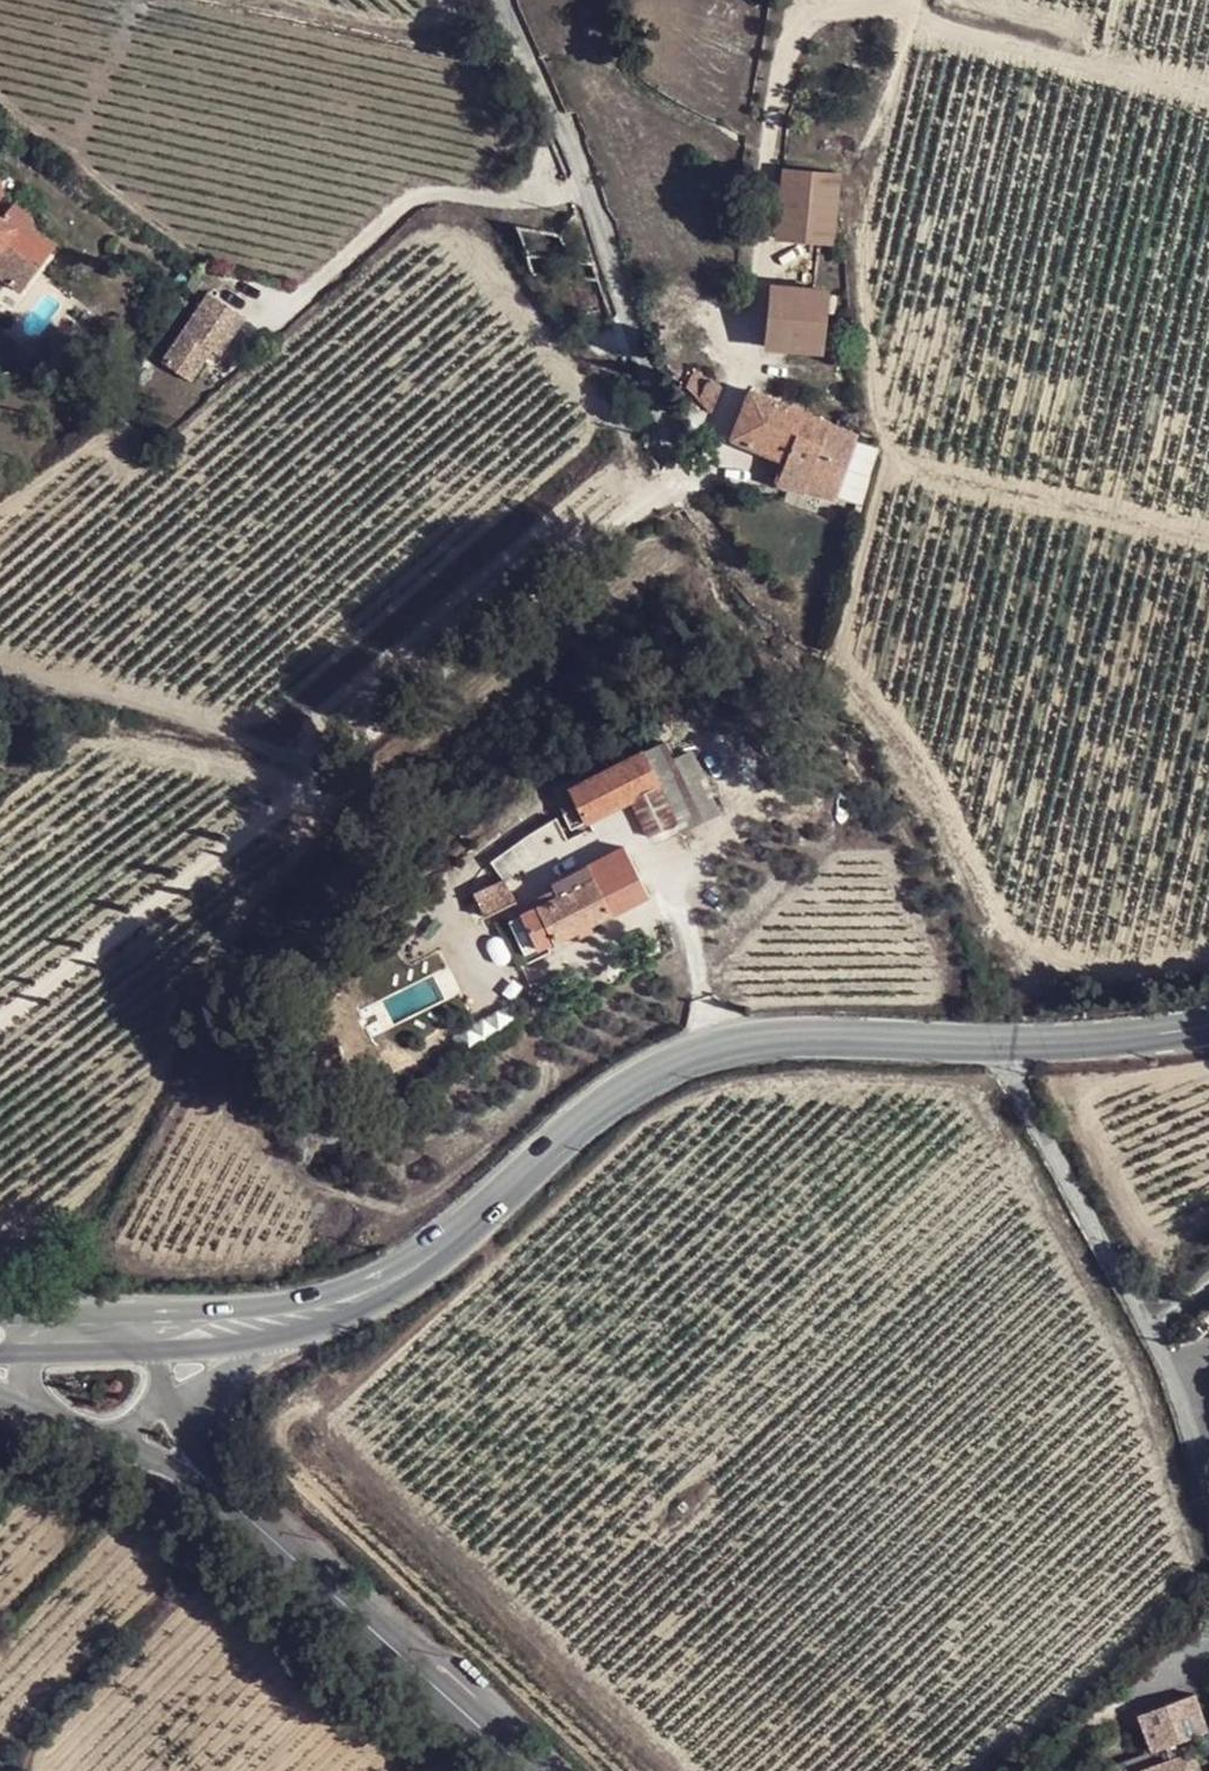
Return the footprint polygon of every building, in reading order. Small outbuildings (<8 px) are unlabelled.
[(832,243),(839,174),(783,169),(776,237),(832,243)] [(10,285),(32,260),(38,265),(55,243),(34,228),(32,216),(12,201),(2,214),(0,212),(0,277),(10,285)] [(767,346),(821,352),(827,293),(773,288),(767,346)] [(711,415),(722,389),(695,370),(687,386),(711,415)] [(183,418),(208,398),(202,392),(205,387),(192,375),(165,398),(183,418)] [(833,501),(858,436),(751,392),(733,439),(786,462),(778,482),(805,492),(833,501)] [(647,837),(697,814),(688,796),(679,777),(673,764),(663,744),(569,790),(585,824),(630,801),(647,837)] [(696,754),(673,764),(679,777),(688,796),(697,814),(718,804),(696,754)] [(526,835),(490,860),(505,879),(541,855),(526,835)] [(541,895),(519,906),(539,946),(553,938),(554,940),(588,924),(608,913),(609,915),(649,894),(634,866),(598,884),(588,866),(538,890),(541,895)] [(507,884),(477,900),(484,914),(514,899),(507,884)] [(1144,1723),(1155,1751),(1167,1747),(1173,1760),(1143,1770),(1200,1770),(1194,1752),(1183,1756),(1178,1742),(1208,1731),(1194,1694),(1160,1706),(1163,1716),(1144,1723)] [(1141,1713),(1144,1723),(1163,1716),(1160,1706),(1141,1713)]
